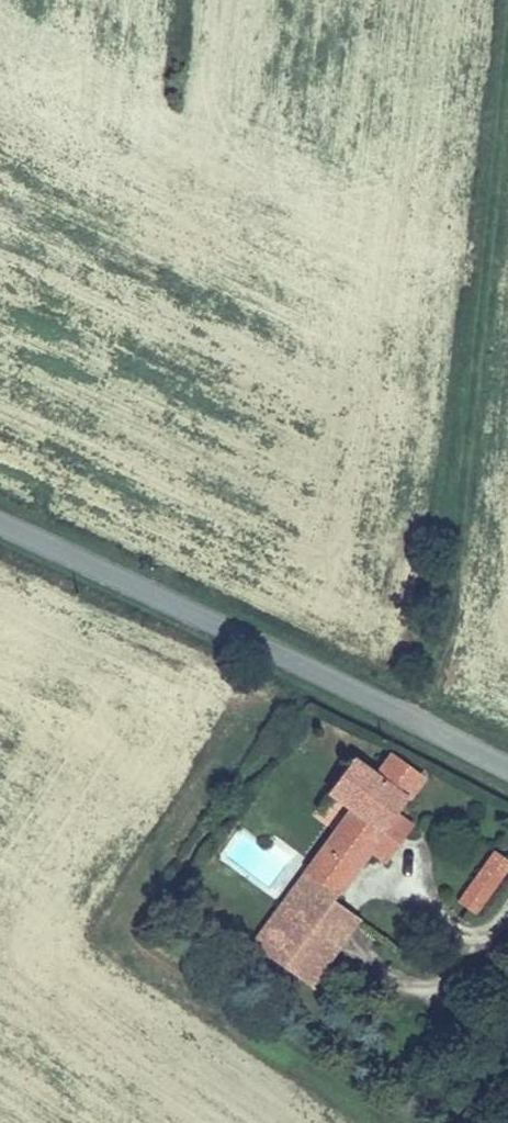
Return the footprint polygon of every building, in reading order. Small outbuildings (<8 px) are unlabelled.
[(351,809),(249,941),(307,988),(359,919),(338,903),(372,853),(385,862),(415,826),(399,813),(424,779),(390,750),(376,771),(357,756),(328,791),(351,809)] [(457,901),(475,914),(507,870),(507,861),(493,849),(457,901)]
